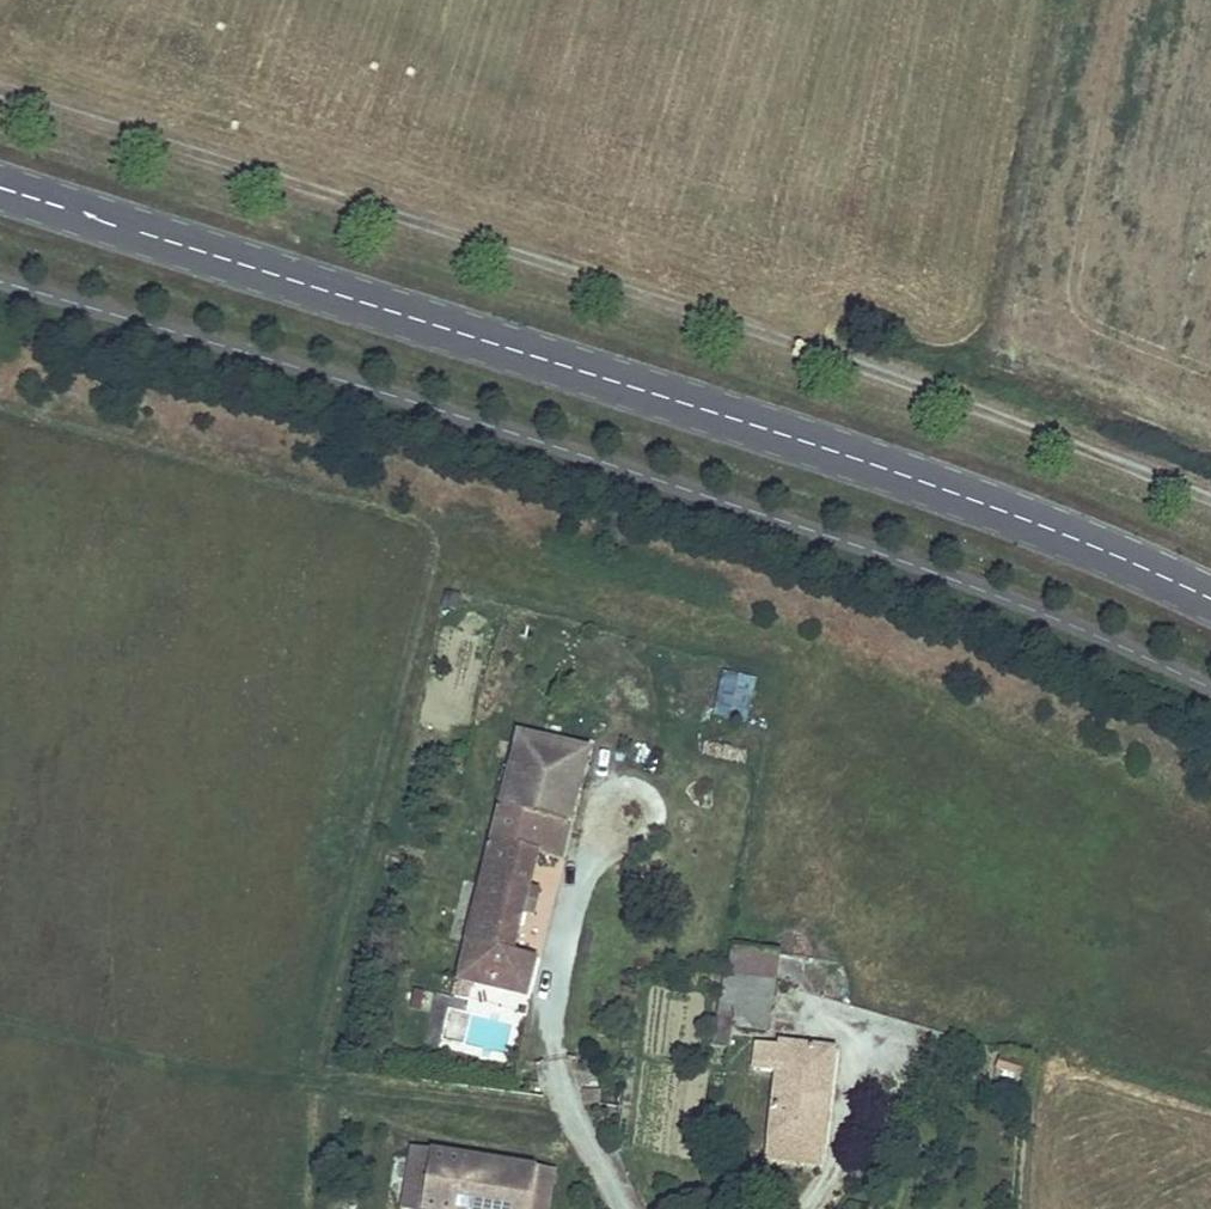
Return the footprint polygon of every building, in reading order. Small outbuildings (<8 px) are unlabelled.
[(746,723),(755,678),(724,672),(716,717),(746,723)] [(586,750),(519,735),(453,976),(466,980),(524,995),(534,957),(510,951),(535,850),(558,859),(586,750)] [(733,947),(728,975),(774,982),(778,954),(733,947)] [(765,1032),(774,982),(728,975),(725,974),(717,1024),(731,1026),(765,1032)] [(461,1003),(466,980),(453,976),(447,999),(461,1003)] [(731,1026),(717,1024),(714,1047),(728,1048),(731,1026)] [(780,1046),(756,1043),(753,1070),(778,1072),(768,1158),(818,1165),(832,1051),(780,1044),(780,1046)] [(590,1058),(593,1067),(602,1063),(599,1054),(590,1058)] [(999,1057),(992,1080),(1018,1088),(1025,1064),(999,1057)] [(430,1152),(412,1149),(403,1208),(407,1208),(421,1208),(430,1152)] [(430,1152),(421,1208),(528,1208),(534,1169),(430,1152)] [(534,1169),(528,1208),(546,1208),(552,1172),(534,1169)]
